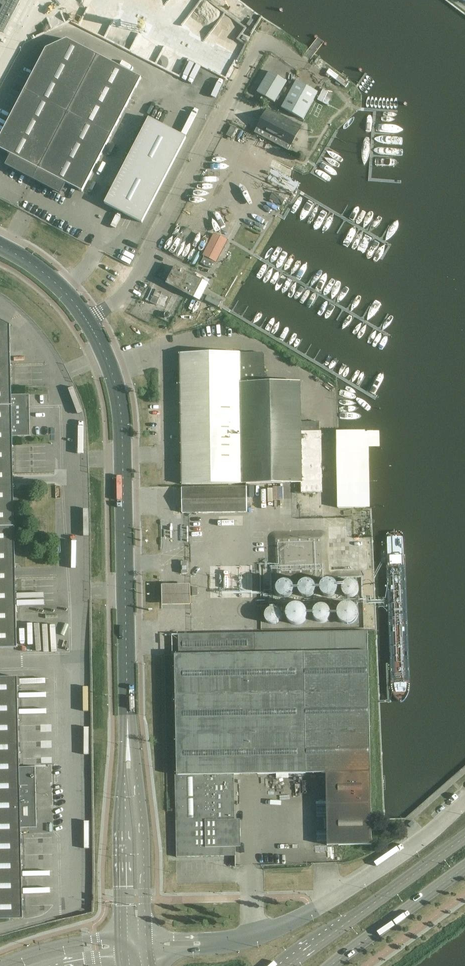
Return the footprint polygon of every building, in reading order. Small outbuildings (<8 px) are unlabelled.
[(3,6),(0,11),(0,31),(4,33),(21,0),(0,0),(0,4),(3,6)] [(146,3),(145,1),(145,0),(135,0),(134,1),(134,3),(134,5),(135,7),(137,9),(139,9),(142,9),(144,7),(145,5),(146,3)] [(157,10),(158,9),(157,7),(156,5),(154,3),(152,3),(150,3),(148,4),(146,6),(146,8),(146,10),(147,12),(149,14),(151,15),(154,14),(156,13),(157,10)] [(167,18),(168,16),(167,14),(166,12),(164,11),(162,10),(160,11),(158,12),(157,14),(156,16),(157,18),(158,20),(160,21),(163,22),(164,21),(166,20),(167,18)] [(135,30),(132,11),(120,14),(120,15),(115,16),(116,26),(115,27),(116,33),(135,30)] [(149,22),(150,19),(149,17),(148,15),(146,13),(144,13),(142,13),(139,14),(138,17),(137,19),(138,21),(139,24),(141,25),(143,26),(146,25),(148,24),(149,22)] [(46,49),(0,137),(0,149),(11,155),(5,166),(60,195),(66,184),(82,192),(141,78),(66,39),(46,49)] [(257,92),(274,103),(287,82),(270,72),(257,92)] [(282,108),(303,120),(318,93),(296,81),(282,108)] [(236,112),(254,121),(262,106),(244,97),(236,112)] [(254,133),(288,152),(302,126),(268,108),(254,133)] [(184,122),(189,112),(184,110),(179,119),(184,122)] [(104,204),(142,223),(186,138),(149,118),(104,204)] [(226,136),(232,138),(237,129),(231,126),(226,136)] [(285,200),(280,197),(273,193),(270,199),(282,206),(285,200)] [(204,256),(200,263),(211,268),(214,261),(216,262),(227,241),(213,234),(202,255),(204,256)] [(169,283),(193,296),(200,282),(191,277),(192,275),(178,268),(177,270),(176,269),(169,283)] [(162,293),(157,290),(156,290),(150,303),(156,305),(162,293)] [(17,648),(12,437),(30,436),(29,395),(12,395),(10,325),(0,320),(0,648),(17,648)] [(239,353),(180,354),(180,391),(182,485),(242,484),(239,353)] [(261,353),(239,353),(242,484),(301,483),(302,493),(322,492),(321,432),(319,432),(319,422),(301,422),(300,382),(264,383),(264,355),(261,353)] [(182,488),(182,513),(246,512),(246,487),(182,488)] [(348,583),(348,584),(347,584),(346,585),(345,586),(345,588),(344,589),(344,590),(344,591),(345,592),(345,593),(345,594),(346,594),(347,595),(347,596),(348,596),(349,597),(350,597),(351,597),(352,597),(353,597),(354,597),(356,596),(357,596),(357,595),(358,594),(358,593),(359,592),(359,591),(359,590),(359,589),(359,588),(358,587),(358,586),(357,585),(356,584),(355,583),(353,583),(352,582),(351,582),(349,583),(348,583)] [(338,609),(338,610),(338,611),(338,612),(338,613),(338,614),(338,615),(338,616),(338,617),(339,618),(339,619),(340,620),(342,622),(343,623),(344,623),(346,624),(348,624),(349,624),(350,624),(352,623),(354,622),(355,621),(356,620),(357,619),(357,618),(358,617),(358,616),(358,615),(359,614),(359,613),(358,612),(358,611),(358,610),(358,609),(357,609),(357,608),(356,607),(355,606),(355,605),(353,604),(352,604),(351,603),(350,603),(349,603),(348,603),(347,603),(346,603),(344,604),(343,604),(342,605),(341,606),(340,606),(340,607),(339,608),(339,609),(338,609)] [(288,620),(289,621),(290,622),(291,624),(293,624),(295,625),(296,625),(298,625),(300,625),(301,624),(302,624),(303,623),(304,622),(305,622),(305,621),(306,620),(307,619),(307,618),(307,617),(307,616),(307,615),(307,614),(307,613),(307,612),(307,611),(306,610),(306,609),(305,608),(304,607),(303,606),(301,605),(300,605),(299,605),(297,604),(296,604),(294,605),(293,605),(292,605),(291,606),(290,607),(289,608),(288,609),(288,610),(287,611),(287,612),(287,613),(286,614),(286,615),(287,616),(287,617),(287,618),(287,619),(288,620)] [(318,606),(317,607),(316,607),(315,608),(315,609),(314,610),(313,612),(313,613),(313,614),(313,615),(313,616),(313,617),(314,618),(314,619),(315,620),(316,621),(318,622),(320,623),(321,623),(322,623),(324,623),(325,622),(326,622),(328,621),(329,620),(329,619),(330,618),(330,617),(330,616),(331,614),(330,613),(330,612),(330,611),(330,610),(329,609),(328,608),(327,608),(327,607),(325,606),(324,606),(322,606),(321,606),(320,606),(318,606)] [(266,620),(266,621),(267,621),(268,622),(269,623),(270,624),(271,624),(272,625),(274,625),(275,624),(276,624),(278,623),(279,622),(279,621),(280,621),(280,620),(281,619),(281,617),(281,616),(281,615),(280,614),(280,613),(279,612),(278,611),(278,610),(276,610),(276,609),(274,609),(273,609),(272,609),(271,609),(270,610),(269,610),(268,611),(267,612),(266,614),(266,615),(265,616),(265,617),(265,618),(266,619),(266,620)] [(343,845),(372,845),(371,815),(369,724),(368,632),(172,635),(172,636),(178,635),(179,655),(175,655),(175,659),(177,773),(176,773),(176,772),(175,772),(176,839),(177,857),(235,856),(235,867),(236,867),(234,775),(326,773),(327,846),(343,845)] [(23,918),(21,828),(37,828),(35,767),(20,768),(18,678),(0,678),(0,919),(23,918)]
